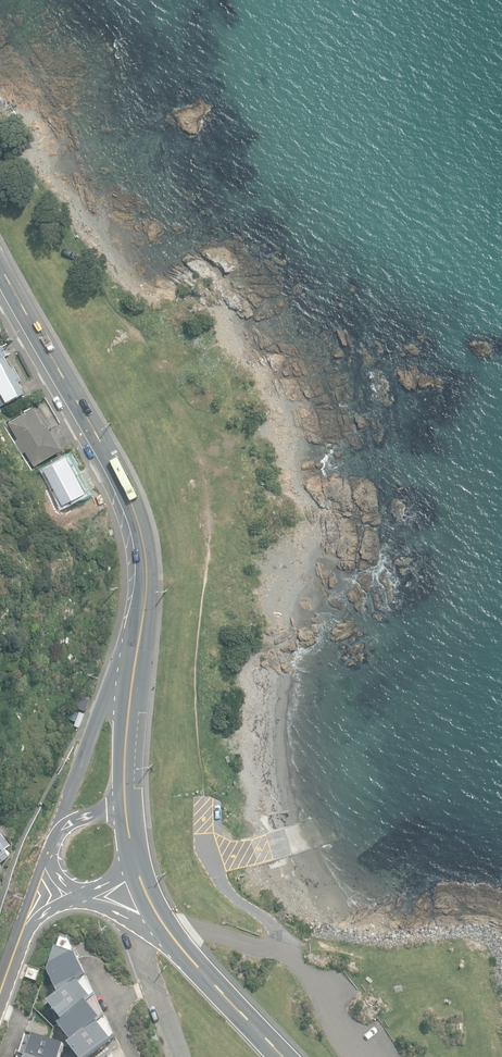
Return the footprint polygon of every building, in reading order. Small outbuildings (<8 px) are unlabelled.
[(1,409),(1,407),(27,395),(21,382),(23,380),(16,367),(13,368),(7,356),(8,356),(4,346),(0,348),(0,410),(1,409)] [(26,451),(35,466),(62,449),(49,427),(47,428),(35,407),(9,423),(19,439),(15,441),(22,453),(26,451)] [(45,469),(64,505),(87,493),(69,457),(45,469)] [(75,707),(86,711),(91,699),(79,695),(75,707)] [(74,722),(81,725),(86,714),(78,711),(74,722)] [(3,864),(2,862),(11,855),(8,851),(9,850),(7,848),(12,844),(2,832),(0,833),(0,866),(3,864)] [(47,972),(58,995),(47,1004),(61,1022),(57,1025),(71,1043),(67,1046),(76,1056),(91,1056),(115,1037),(67,938),(61,936),(47,972)] [(26,1032),(18,1056),(62,1056),(66,1046),(26,1032)]
